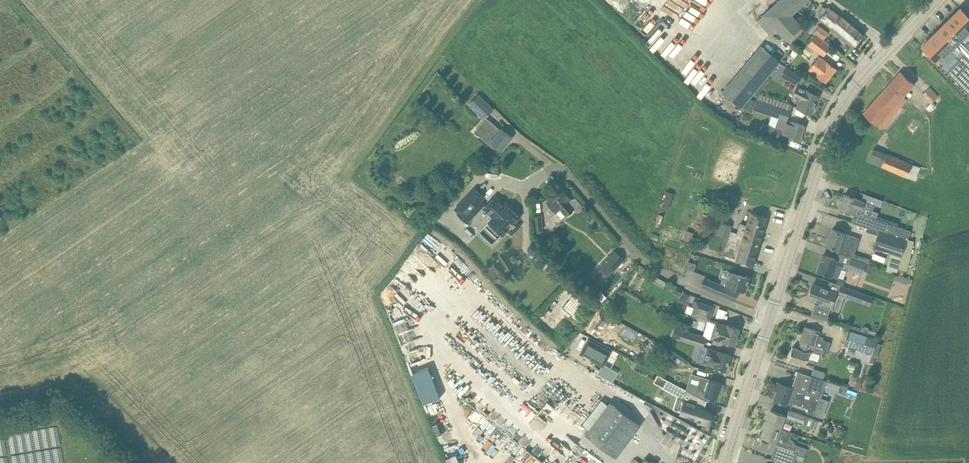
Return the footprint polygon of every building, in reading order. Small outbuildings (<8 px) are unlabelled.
[(802,26),(791,14),(807,0),(779,0),(757,20),(770,34),(776,29),(787,40),(802,26)] [(824,6),(819,11),(823,14),(820,18),(831,27),(830,28),(837,34),(845,40),(847,38),(855,45),(864,34),(856,28),(841,14),(840,16),(829,6),(828,8),(827,9),(824,6)] [(922,46),(937,61),(939,59),(943,63),(941,65),(946,70),(948,68),(952,72),(950,74),(955,80),(958,78),(962,82),(959,84),(965,89),(967,87),(968,89),(968,17),(961,8),(954,15),(951,18),(935,34),(931,37),(922,46)] [(816,35),(807,45),(814,50),(822,56),(831,45),(823,40),(829,32),(819,25),(818,26),(813,33),(816,35)] [(826,81),(835,68),(818,56),(809,69),(826,81)] [(781,63),(776,70),(781,73),(780,75),(795,85),(801,76),(781,63)] [(915,84),(900,71),(863,113),(880,128),(907,99),(904,96),(915,84)] [(735,76),(722,92),(742,108),(755,93),(735,76)] [(801,99),(797,107),(810,114),(810,112),(811,113),(813,112),(815,107),(815,106),(814,105),(818,96),(805,89),(797,86),(793,96),(801,99)] [(938,97),(930,88),(922,95),(931,104),(938,97)] [(469,104),(478,113),(483,109),(488,114),(493,108),(479,94),(469,104)] [(799,141),(804,126),(787,120),(792,106),(758,94),(753,109),(772,115),(768,125),(763,123),(759,132),(776,140),(780,132),(783,133),(782,135),(799,141)] [(512,137),(501,128),(500,129),(499,128),(498,129),(495,126),(484,116),(484,117),(485,118),(479,125),(487,132),(488,133),(483,139),(488,143),(489,144),(492,146),(494,148),(494,147),(495,145),(502,150),(512,137)] [(873,148),(868,162),(881,167),(915,181),(920,168),(886,153),(880,150),(873,148)] [(467,222),(484,204),(480,201),(484,197),(475,188),(455,209),(459,213),(458,214),(467,222)] [(562,189),(547,202),(556,212),(560,209),(566,215),(567,214),(568,215),(569,215),(573,211),(573,210),(573,209),(574,208),(576,210),(579,210),(583,207),(575,197),(572,200),(562,189)] [(667,191),(661,208),(668,210),(674,193),(667,191)] [(844,194),(839,210),(851,213),(854,215),(852,221),(868,226),(867,227),(879,230),(908,240),(908,238),(911,230),(898,226),(887,223),(888,222),(871,217),(873,210),(875,205),(864,201),(861,200),(855,198),(854,197),(844,194)] [(515,221),(520,217),(506,204),(504,205),(495,196),(484,208),(493,217),(489,221),(503,234),(507,230),(512,234),(520,225),(515,221)] [(740,223),(737,233),(760,240),(767,217),(751,212),(747,225),(740,223)] [(537,215),(532,216),(533,230),(535,230),(541,229),(543,229),(541,215),(537,215)] [(732,225),(719,221),(712,246),(724,250),(723,256),(753,265),(760,240),(737,233),(730,231),(732,225)] [(867,227),(866,231),(877,234),(873,247),(880,249),(891,253),(901,256),(898,268),(905,270),(907,270),(910,258),(914,240),(908,238),(908,240),(879,230),(867,227)] [(853,258),(860,238),(833,229),(827,245),(837,249),(836,252),(853,258)] [(594,272),(592,275),(600,283),(603,280),(623,259),(615,251),(598,267),(599,267),(594,272)] [(838,278),(844,263),(836,260),(837,259),(823,255),(818,271),(831,275),(838,278)] [(849,264),(847,267),(863,273),(866,263),(852,259),(851,258),(849,264)] [(686,268),(694,271),(696,263),(689,261),(686,268)] [(866,263),(863,273),(861,276),(880,283),(884,270),(866,263)] [(728,279),(723,278),(721,285),(704,278),(701,285),(735,300),(738,292),(737,290),(737,288),(745,291),(749,277),(730,271),(728,279)] [(894,282),(911,285),(912,278),(896,275),(894,282)] [(813,284),(808,297),(815,299),(815,300),(816,301),(817,300),(820,301),(832,305),(836,293),(836,292),(828,290),(827,289),(822,288),(813,284)] [(873,296),(841,285),(838,293),(870,304),(873,296)] [(599,304),(604,299),(597,293),(593,298),(599,304)] [(564,306),(572,312),(579,302),(570,297),(564,306)] [(693,307),(691,315),(710,321),(714,306),(696,300),(694,299),(692,306),(693,307)] [(599,310),(588,330),(598,336),(609,316),(599,310)] [(716,324),(712,336),(725,341),(734,344),(739,329),(729,326),(727,325),(716,322),(716,324)] [(671,336),(677,338),(681,328),(675,325),(671,336)] [(868,334),(869,330),(868,327),(865,326),(862,328),(860,332),(868,334)] [(792,347),(789,359),(798,362),(805,364),(807,357),(818,360),(820,354),(826,356),(828,350),(815,346),(818,338),(820,331),(814,329),(804,327),(800,342),(801,342),(799,349),(792,347)] [(849,328),(843,345),(849,347),(871,354),(868,362),(869,363),(873,364),(876,355),(877,356),(881,343),(876,342),(877,337),(868,334),(860,332),(849,328)] [(702,347),(705,337),(682,330),(679,339),(702,347)] [(611,352),(588,339),(580,354),(583,355),(584,354),(591,358),(590,359),(603,366),(611,352)] [(726,370),(730,355),(719,351),(719,352),(707,348),(703,363),(726,370)] [(601,365),(597,373),(611,381),(617,371),(604,364),(603,366),(601,365)] [(691,373),(686,389),(694,394),(704,399),(707,400),(708,401),(710,396),(717,398),(719,391),(721,391),(723,385),(721,384),(722,383),(710,379),(691,373)] [(780,383),(774,400),(784,403),(786,404),(792,406),(793,403),(799,405),(809,409),(807,412),(813,415),(814,415),(816,415),(823,417),(829,400),(821,397),(824,388),(827,380),(822,379),(811,375),(809,374),(806,381),(803,380),(795,377),(792,387),(780,383)] [(851,374),(849,386),(859,388),(862,376),(851,374)] [(704,399),(694,394),(686,389),(667,380),(663,387),(676,394),(677,392),(686,397),(681,412),(690,415),(690,417),(698,420),(697,422),(708,425),(713,411),(702,408),(703,403),(704,399)] [(840,385),(838,392),(844,394),(846,387),(840,385)] [(537,413),(545,418),(553,406),(545,401),(537,413)] [(640,425),(610,402),(586,434),(616,457),(640,425)] [(523,404),(519,410),(532,420),(536,414),(523,404)] [(770,410),(766,423),(780,428),(783,421),(789,423),(791,418),(802,422),(802,425),(814,429),(817,420),(788,410),(786,416),(784,416),(785,415),(770,410)] [(701,430),(679,419),(675,426),(673,424),(668,434),(693,446),(701,430)] [(762,435),(771,439),(776,440),(777,441),(775,447),(783,450),(779,461),(784,462),(794,462),(796,458),(797,455),(804,457),(808,449),(795,444),(796,443),(791,438),(792,432),(790,431),(780,428),(766,423),(762,435)]
